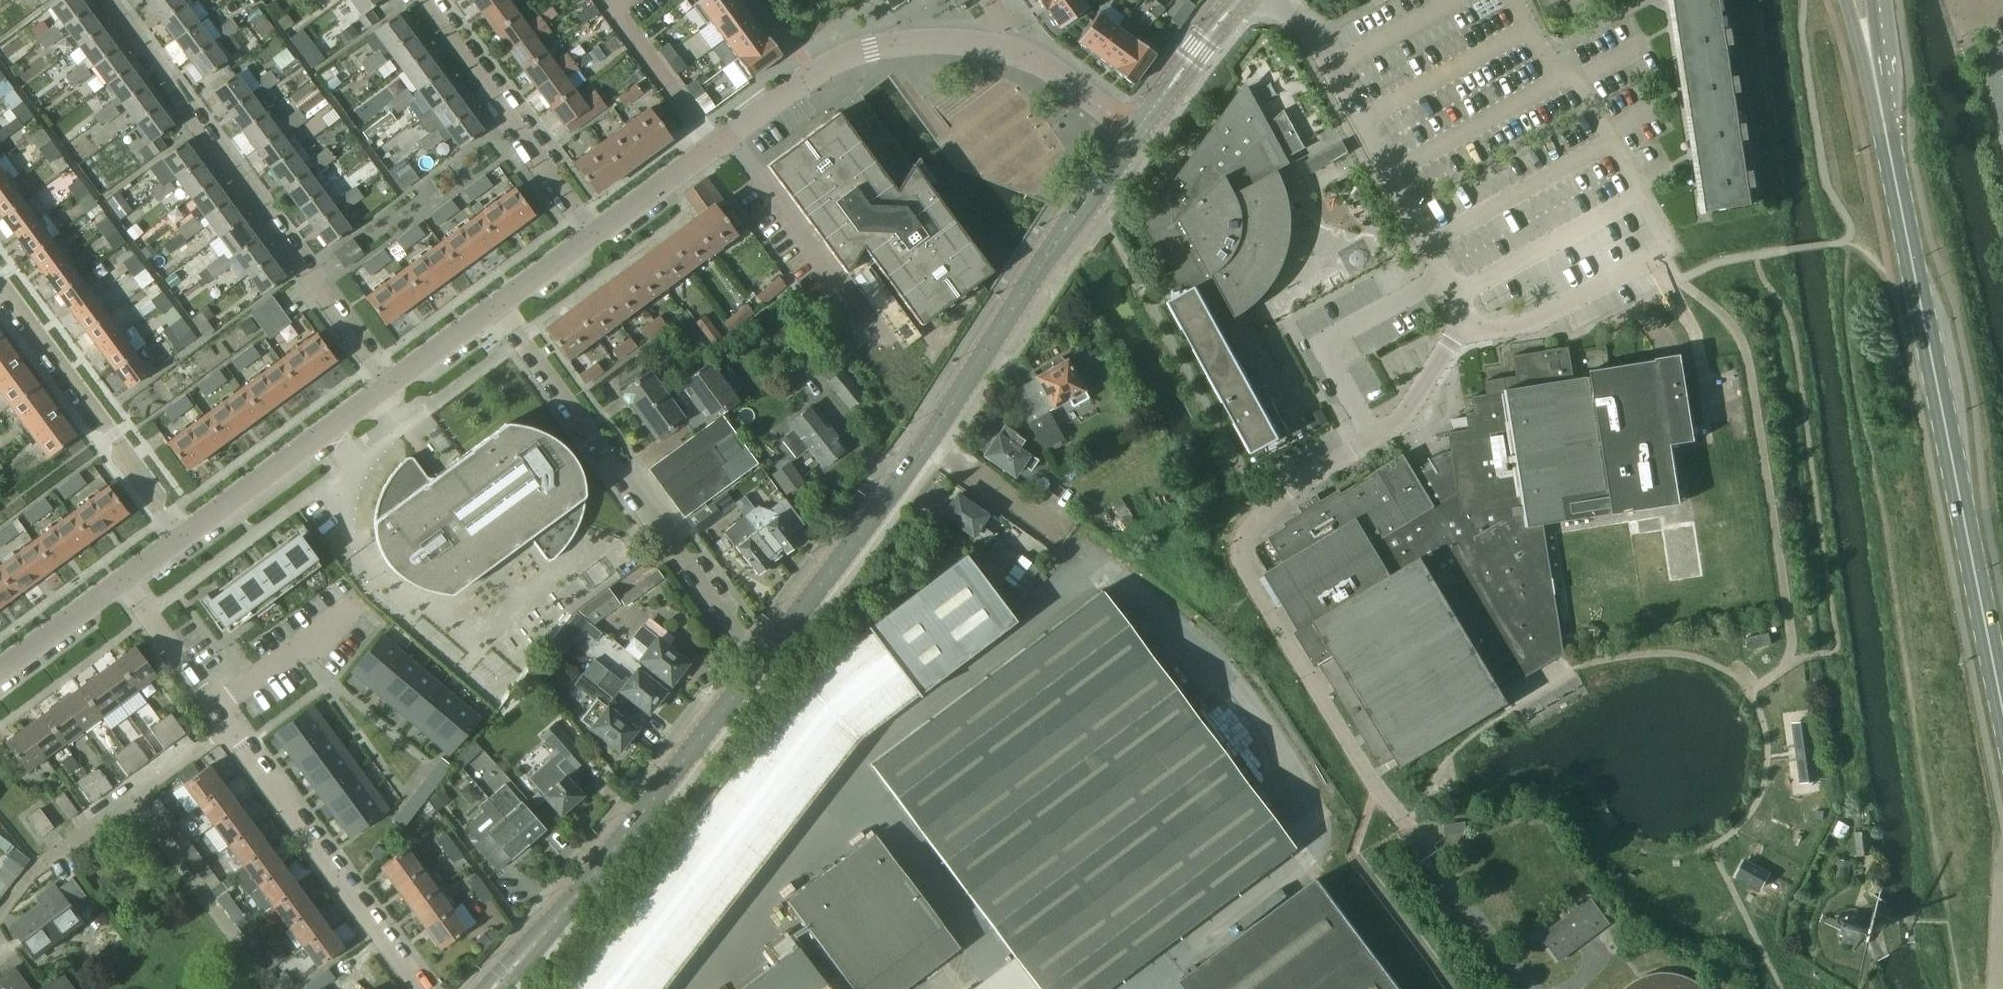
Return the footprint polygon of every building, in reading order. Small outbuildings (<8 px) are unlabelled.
[(87,10),(79,0),(59,0),(51,6),(66,26),(87,10)] [(162,19),(183,4),(180,0),(148,0),(147,0),(162,19)] [(208,15),(198,1),(194,3),(192,0),(188,0),(183,4),(162,19),(176,39),(197,23),(208,15)] [(363,14),(359,17),(367,28),(378,20),(370,9),(383,0),(352,0),(363,14)] [(482,13),(500,0),(473,0),(482,13)] [(482,13),(496,32),(518,16),(510,4),(516,0),(500,0),(482,13)] [(707,25),(710,23),(710,22),(739,0),(700,0),(692,6),(707,25)] [(753,19),(739,0),(710,22),(710,23),(723,41),(753,19)] [(1058,0),(1037,0),(1045,11),(1046,11),(1045,10),(1058,0)] [(1089,7),(1084,0),(1058,0),(1045,10),(1046,11),(1059,29),(1089,7)] [(1178,10),(1187,16),(1195,6),(1193,4),(1187,0),(1185,0),(1178,10)] [(1708,212),(1753,205),(1721,0),(1675,0),(1708,212)] [(268,7),(276,17),(282,12),(274,2),(268,7)] [(1165,9),(1159,3),(1151,12),(1157,18),(1165,9)] [(548,9),(539,15),(545,25),(555,18),(548,9)] [(80,45),(101,29),(87,10),(66,26),(80,45)] [(1118,27),(1099,13),(1077,42),(1096,56),(1118,27)] [(294,23),(288,14),(278,21),(285,30),(294,23)] [(390,50),(411,35),(396,15),(375,31),(390,50)] [(496,32),(510,51),(545,25),(539,15),(525,25),(518,16),(496,32)] [(232,18),(223,25),(231,36),(240,29),(232,18)] [(763,32),(753,19),(723,41),(736,58),(737,59),(767,37),(766,36),(763,32)] [(197,23),(176,39),(190,58),(211,42),(219,37),(214,31),(212,28),(205,33),(197,23)] [(46,32),(54,43),(63,36),(55,25),(46,32)] [(231,36),(223,25),(214,31),(223,42),(231,36)] [(338,34),(345,44),(358,34),(351,25),(338,34)] [(545,25),(510,51),(524,69),(546,53),(545,52),(538,42),(549,33),(551,32),(545,25)] [(1115,70),(1136,40),(1135,40),(1118,27),(1096,56),(1114,69),(1115,70)] [(101,29),(80,45),(94,64),(115,48),(101,29)] [(45,49),(54,43),(46,32),(37,38),(45,49)] [(411,35),(390,50),(404,70),(425,54),(411,35)] [(737,59),(722,70),(736,89),(747,81),(751,78),(782,55),(767,35),(766,36),(767,37),(737,59)] [(1133,85),(1159,50),(1139,36),(1135,40),(1136,40),(1115,70),(1114,69),(1113,70),(1133,85)] [(226,62),(211,42),(190,58),(205,78),(226,62)] [(673,49),(668,43),(658,50),(663,56),(673,49)] [(1986,53),(1984,53),(2002,134),(2002,43),(1986,53)] [(286,47),(272,58),(281,71),(296,60),(286,47)] [(598,47),(587,54),(591,61),(590,61),(593,65),(605,57),(598,47)] [(108,84),(130,68),(115,48),(94,64),(108,84)] [(678,56),(673,49),(663,56),(668,63),(678,56)] [(378,50),(370,57),(378,67),(386,61),(378,50)] [(312,68),(323,60),(317,52),(306,60),(312,68)] [(524,69),(538,88),(574,62),(567,53),(553,63),(546,53),(524,69)] [(586,53),(574,62),(579,70),(590,61),(591,61),(587,54),(586,53)] [(425,54),(404,70),(418,89),(439,73),(425,54)] [(378,67),(370,57),(361,63),(369,74),(378,67)] [(281,71),(275,75),(279,81),(301,65),(297,59),(296,60),(281,71)] [(574,62),(538,88),(552,108),(574,91),(565,80),(579,70),(574,62)] [(74,70),(82,81),(91,74),(83,64),(74,70)] [(333,65),(328,69),(333,77),(339,73),(333,65)] [(235,75),(214,91),(229,110),(257,89),(252,83),(257,80),(247,67),(235,75)] [(130,68),(108,84),(122,103),(144,87),(130,68)] [(639,68),(630,75),(636,83),(645,77),(639,68)] [(328,69),(320,74),(331,89),(338,83),(333,77),(328,69)] [(73,87),(82,81),(74,70),(65,77),(73,87)] [(269,71),(261,77),(269,88),(277,82),(269,71)] [(415,99),(408,104),(418,118),(432,108),(453,93),(439,73),(418,89),(411,94),(415,99)] [(269,88),(261,77),(257,80),(252,83),(257,89),(261,95),(269,88)] [(700,86),(695,79),(685,87),(690,93),(700,86)] [(637,84),(618,97),(624,106),(643,93),(637,84)] [(705,92),(700,86),(690,93),(695,100),(705,92)] [(136,122),(158,106),(144,87),(122,103),(136,122)] [(257,89),(229,110),(243,129),(264,114),(256,103),(263,98),(261,95),(257,89)] [(407,89),(398,96),(406,106),(408,104),(415,99),(411,94),(407,89)] [(1283,267),(1285,264),(1286,260),(1287,257),(1288,253),(1289,250),(1290,246),(1291,243),(1292,239),(1292,235),(1292,232),(1293,228),(1293,224),(1293,220),(1293,217),(1292,213),(1292,209),(1291,206),(1291,202),(1290,198),(1289,195),(1288,191),(1287,188),(1285,184),(1284,181),(1283,177),(1281,174),(1279,171),(1277,172),(1274,166),(1306,149),(1284,110),(1265,128),(1244,89),(1235,101),(1237,102),(1228,114),(1227,113),(1215,129),(1217,130),(1208,141),(1206,140),(1195,156),(1196,157),(1188,169),(1186,168),(1175,183),(1176,184),(1168,196),(1166,195),(1154,211),(1156,212),(1147,223),(1186,293),(1170,301),(1196,348),(1194,349),(1235,423),(1236,422),(1253,454),(1290,434),(1264,386),(1273,381),(1273,380),(1248,335),(1256,330),(1258,329),(1247,311),(1249,310),(1252,308),(1254,305),(1257,303),(1260,300),(1263,298),(1265,295),(1268,292),(1270,289),(1272,286),(1274,283),(1276,280),(1278,277),(1280,274),(1282,271),(1283,267)] [(586,109),(593,104),(600,99),(594,91),(581,101),(574,91),(552,108),(565,125),(572,120),(579,114),(586,109)] [(446,127),(468,112),(453,93),(432,108),(446,127)] [(406,106),(398,96),(389,102),(397,112),(406,106)] [(606,106),(600,99),(593,104),(599,112),(606,106)] [(16,117),(28,109),(22,102),(11,110),(16,117)] [(102,109),(110,120),(119,114),(111,103),(102,109)] [(599,112),(593,104),(586,109),(592,117),(599,112)] [(173,126),(158,106),(136,122),(151,141),(147,144),(155,155),(166,147),(158,136),(173,126)] [(28,109),(16,117),(10,122),(0,130),(0,141),(22,124),(33,116),(28,109)] [(102,126),(110,120),(102,109),(94,115),(98,121),(102,126)] [(298,109),(290,116),(298,126),(306,120),(298,109)] [(585,122),(592,117),(586,109),(579,114),(585,122)] [(671,137),(649,109),(598,146),(620,175),(671,137)] [(11,110),(4,115),(10,122),(16,117),(11,110)] [(375,135),(396,120),(390,111),(369,127),(375,135)] [(482,132),(468,112),(446,127),(461,147),(482,132)] [(839,113),(767,166),(846,273),(863,247),(920,325),(992,272),(931,189),(913,165),(896,190),(839,113)] [(264,114),(243,129),(257,149),(278,133),(286,128),(281,122),(280,121),(273,126),(264,114)] [(585,122),(579,114),(572,120),(577,127),(585,122)] [(298,126),(290,116),(281,122),(289,133),(298,126)] [(577,127),(572,120),(565,125),(570,132),(577,127)] [(278,133),(257,149),(271,168),(293,152),(284,140),(291,135),(289,133),(286,128),(278,133)] [(435,128),(426,134),(434,144),(442,138),(435,128)] [(434,144),(426,134),(418,141),(425,151),(434,144)] [(45,156),(56,147),(51,140),(39,149),(45,156)] [(1350,153),(1343,141),(1306,161),(1313,174),(1350,153)] [(163,158),(177,178),(199,162),(184,142),(163,158)] [(360,145),(352,151),(360,162),(368,156),(360,145)] [(598,146),(574,164),(595,193),(620,175),(598,146)] [(61,155),(56,147),(45,156),(50,163),(61,155)] [(326,148),(318,154),(325,165),(334,159),(326,148)] [(293,152),(271,168),(285,187),(307,172),(314,167),(309,160),(302,165),(293,152)] [(325,165),(318,154),(309,160),(314,167),(317,171),(325,165)] [(192,197),(213,181),(199,162),(177,178),(192,197)] [(0,168),(0,189),(10,182),(0,168)] [(402,190),(418,179),(411,169),(395,181),(402,190)] [(300,206),(321,191),(307,172),(285,187),(300,206)] [(491,186),(484,176),(475,183),(482,193),(491,186)] [(158,183),(166,194),(175,188),(167,177),(158,183)] [(685,193),(701,215),(714,205),(715,206),(722,201),(705,178),(685,193)] [(73,194),(84,186),(79,179),(68,187),(73,194)] [(199,207),(191,213),(194,217),(195,216),(199,221),(206,216),(227,200),(225,198),(222,193),(213,181),(192,197),(199,207)] [(10,182),(0,189),(0,214),(2,217),(24,201),(10,182)] [(157,201),(166,194),(158,183),(149,190),(157,201)] [(482,193),(475,183),(465,190),(473,200),(482,193)] [(89,193),(84,186),(73,194),(78,201),(89,193)] [(355,187),(346,193),(354,204),(363,197),(355,187)] [(515,188),(477,216),(497,242),(534,214),(515,188)] [(314,226),(335,210),(321,191),(300,206),(314,226)] [(118,192),(106,202),(119,219),(120,220),(132,210),(118,192)] [(354,204),(346,193),(338,199),(346,210),(354,204)] [(460,209),(452,199),(442,207),(449,217),(460,209)] [(220,235),(241,220),(227,200),(206,216),(210,222),(220,235)] [(38,220),(24,201),(2,217),(16,236),(38,220)] [(99,205),(91,210),(95,216),(103,210),(99,205)] [(701,215),(666,240),(687,269),(735,233),(715,206),(714,205),(701,215)] [(449,217),(442,207),(432,214),(439,224),(449,217)] [(335,210),(314,226),(328,245),(350,230),(335,210)] [(46,213),(38,220),(16,236),(30,255),(52,239),(60,232),(46,213)] [(186,222),(194,234),(203,227),(199,221),(195,216),(186,222)] [(206,216),(199,221),(203,227),(210,222),(206,216)] [(477,216),(440,243),(460,269),(497,242),(477,216)] [(101,232),(112,224),(107,217),(96,225),(101,232)] [(220,235),(209,244),(219,258),(223,255),(227,260),(234,255),(256,239),(254,236),(250,232),(241,220),(220,235)] [(186,240),(194,234),(186,222),(177,229),(178,230),(181,234),(186,240)] [(117,231),(112,224),(101,232),(106,239),(117,231)] [(426,234),(419,224),(408,232),(416,242),(426,234)] [(178,230),(171,234),(175,239),(181,234),(178,230)] [(405,249),(416,242),(408,232),(398,239),(405,249)] [(175,239),(165,246),(170,253),(187,241),(186,240),(181,234),(175,239)] [(66,258),(52,239),(30,255),(44,274),(66,258)] [(234,255),(227,260),(231,266),(230,267),(240,280),(248,274),(270,258),(261,247),(258,242),(256,239),(234,255)] [(352,239),(334,252),(345,268),(364,254),(352,239)] [(687,269),(666,240),(618,275),(639,304),(687,269)] [(423,296),(460,269),(440,243),(403,270),(423,296)] [(150,244),(142,250),(147,257),(155,252),(150,244)] [(392,259),(385,249),(375,257),(382,267),(392,259)] [(129,270),(140,261),(135,254),(123,262),(129,270)] [(214,261),(223,273),(231,266),(223,255),(219,258),(214,261)] [(382,267),(375,257),(364,264),(372,274),(382,267)] [(80,277),(66,258),(44,274),(58,293),(80,277)] [(270,258),(248,274),(263,294),(284,278),(270,258)] [(145,268),(140,261),(129,270),(134,277),(145,268)] [(214,279),(223,273),(214,261),(206,267),(211,274),(214,279)] [(206,267),(198,273),(203,280),(211,274),(206,267)] [(423,296),(403,270),(366,297),(385,324),(423,296)] [(172,287),(180,281),(174,273),(165,279),(172,287)] [(618,275),(569,311),(590,340),(639,304),(618,275)] [(94,296),(80,277),(58,293),(72,312),(94,296)] [(779,277),(767,287),(775,295),(786,286),(779,277)] [(775,295),(767,287),(756,296),(763,305),(775,295)] [(156,307),(168,299),(162,292),(151,300),(156,307)] [(108,315),(94,296),(72,312),(86,331),(108,315)] [(270,339),(292,322),(272,296),(250,312),(270,339)] [(173,306),(168,299),(156,307),(162,314),(173,306)] [(746,303),(735,313),(742,321),(753,312),(746,303)] [(569,311),(545,329),(567,358),(590,340),(569,311)] [(742,321),(735,313),(724,322),(731,331),(742,321)] [(122,333),(108,315),(86,331),(100,350),(122,333)] [(666,324),(659,316),(645,326),(652,334),(666,324)] [(722,338),(705,316),(696,323),(712,345),(722,338)] [(245,338),(256,330),(247,319),(236,327),(245,338)] [(204,337),(214,330),(208,322),(198,329),(204,337)] [(185,346),(196,338),(191,331),(180,339),(185,346)] [(1,333),(0,334),(0,391),(10,405),(39,385),(1,333)] [(136,352),(122,333),(100,350),(114,369),(136,352)] [(279,361),(298,388),(336,360),(316,334),(279,361)] [(637,347),(630,337),(612,350),(620,360),(637,347)] [(253,346),(242,353),(249,363),(260,356),(253,346)] [(1432,465),(1416,474),(1435,507),(1372,544),(1391,575),(1314,622),(1335,656),(1320,665),(1381,766),(1396,757),(1402,768),(1510,703),(1503,691),(1565,654),(1544,523),(1612,513),(1612,514),(1632,511),(1630,493),(1678,486),(1672,444),(1695,441),(1684,361),(1658,365),(1657,360),(1592,370),(1594,378),(1575,381),(1569,347),(1514,356),(1517,376),(1486,381),(1488,394),(1473,397),(1475,412),(1467,414),(1468,418),(1469,429),(1453,432),(1449,433),(1452,451),(1443,453),(1439,455),(1435,457),(1431,459),(1430,458),(1429,459),(1432,465)] [(1092,364),(1095,352),(1082,349),(1079,361),(1092,364)] [(150,372),(136,352),(114,369),(128,388),(150,372)] [(249,363),(242,353),(232,361),(239,371),(249,363)] [(849,410),(864,399),(832,358),(818,370),(849,410)] [(1067,359),(1036,377),(1010,391),(1043,451),(1064,439),(1048,411),(1069,400),(1073,407),(1088,398),(1067,359)] [(261,414),(298,388),(279,361),(242,388),(261,414)] [(681,394),(671,401),(684,418),(683,419),(695,434),(695,433),(740,401),(734,393),(724,379),(711,361),(675,387),(681,394)] [(585,384),(603,371),(597,362),(579,375),(585,384)] [(219,370),(209,378),(216,388),(226,380),(219,370)] [(684,418),(671,401),(649,370),(621,391),(656,439),(683,419),(684,418)] [(732,373),(724,379),(734,393),(743,387),(732,373)] [(216,388),(209,378),(198,386),(205,395),(216,388)] [(76,436),(57,410),(39,385),(10,405),(48,457),(76,436)] [(225,442),(261,414),(242,388),(205,415),(225,442)] [(185,395),(175,403),(182,413),(192,405),(185,395)] [(182,413),(175,403),(164,410),(171,420),(182,413)] [(793,429),(781,439),(791,451),(796,458),(800,455),(808,448),(823,467),(847,448),(813,405),(789,424),(793,429)] [(187,469),(225,442),(205,415),(168,442),(187,469)] [(684,517),(758,463),(722,415),(695,435),(651,470),(684,517)] [(1468,418),(1452,420),(1453,432),(1469,429),(1468,418)] [(450,594),(454,593),(530,537),(545,558),(547,560),(550,560),(553,559),(564,548),(573,536),(579,522),(584,507),(585,492),(584,482),(580,469),(574,458),(566,448),(557,439),(546,432),(534,427),(522,424),(509,423),(505,424),(434,476),(432,478),(429,477),(426,475),(415,460),(412,457),(409,457),(406,458),(395,469),(387,481),(381,495),(376,509),(374,524),(376,536),(380,548),(386,560),(393,570),(403,578),(413,585),(425,590),(437,593),(450,594)] [(1026,439),(1005,425),(984,455),(1016,476),(1023,465),(1032,471),(1040,460),(1022,448),(1021,450),(1019,449),(1026,439)] [(1435,507),(1416,474),(1404,456),(1343,493),(1342,489),(1322,500),(1318,494),(1299,505),(1303,512),(1284,523),(1286,527),(1268,538),(1284,563),(1266,574),(1299,630),(1295,632),(1316,668),(1320,665),(1335,656),(1314,622),(1391,575),(1372,544),(1435,507)] [(782,469),(773,476),(786,493),(801,482),(797,478),(798,477),(788,465),(783,469),(782,469)] [(769,500),(779,492),(760,466),(750,474),(769,500)] [(86,485),(79,475),(71,480),(78,490),(86,485)] [(78,490),(71,480),(63,486),(70,496),(78,490)] [(109,487),(72,514),(91,540),(128,513),(109,487)] [(1036,488),(1033,491),(1039,496),(1044,490),(1040,487),(1036,488)] [(727,492),(712,503),(722,516),(736,505),(735,503),(727,492)] [(957,494),(943,515),(986,544),(992,534),(980,526),(987,515),(957,494)] [(57,506),(50,496),(40,503),(47,513),(57,506)] [(745,496),(735,503),(736,505),(744,516),(754,508),(745,496)] [(47,513),(40,503),(29,511),(37,521),(47,513)] [(712,503),(687,521),(697,534),(722,516),(712,503)] [(744,516),(778,558),(798,542),(776,514),(766,522),(755,507),(754,508),(744,516)] [(72,514),(34,541),(53,567),(91,540),(72,514)] [(769,565),(778,558),(744,516),(724,532),(735,546),(757,574),(759,572),(763,574),(769,569),(769,565)] [(1132,516),(1122,521),(1127,530),(1136,525),(1132,516)] [(23,530),(16,521),(6,528),(13,538),(23,530)] [(198,600),(219,628),(223,625),(226,628),(229,632),(230,632),(249,618),(320,566),(313,556),(303,543),(300,539),(308,533),(301,525),(293,531),(295,534),(219,589),(209,597),(207,594),(198,600)] [(13,538),(6,528),(0,532),(0,542),(3,546),(13,538)] [(0,566),(0,572),(16,594),(53,567),(34,541),(0,566)] [(1010,551),(997,542),(984,560),(1006,575),(1020,556),(1011,549),(1010,551)] [(859,738),(918,693),(1013,620),(964,555),(800,682),(559,988),(661,988),(859,738)] [(1014,587),(1031,563),(1020,555),(1020,556),(1003,579),(1014,587)] [(1022,592),(1039,568),(1031,563),(1014,587),(1022,592)] [(663,578),(657,570),(619,598),(625,606),(663,578)] [(0,572),(0,606),(16,594),(0,572)] [(620,605),(608,589),(578,611),(593,624),(620,605)] [(871,764),(1039,988),(1106,988),(1294,848),(1102,591),(871,764)] [(634,636),(625,647),(641,660),(671,684),(688,663),(642,626),(634,636)] [(374,686),(402,652),(382,635),(354,669),(374,686)] [(116,660),(138,689),(157,675),(135,646),(116,660)] [(422,669),(402,652),(374,686),(394,702),(422,669)] [(593,659),(583,673),(598,685),(609,671),(593,659)] [(116,660),(98,674),(119,702),(138,689),(116,660)] [(441,685),(422,669),(394,702),(413,718),(441,685)] [(609,671),(598,685),(613,696),(619,689),(649,712),(656,703),(659,703),(664,697),(663,694),(665,691),(637,670),(629,680),(625,677),(622,682),(609,671)] [(613,696),(598,685),(583,673),(574,684),(595,701),(581,719),(619,750),(624,748),(629,742),(628,739),(636,729),(606,706),(613,696)] [(101,716),(119,702),(98,674),(80,687),(101,716)] [(523,689),(531,679),(525,675),(518,685),(523,689)] [(460,701),(441,685),(413,718),(432,734),(460,701)] [(83,730),(101,716),(80,687),(61,701),(83,730)] [(64,743),(83,730),(61,701),(43,714),(64,743)] [(452,751),(480,718),(460,701),(432,734),(452,751)] [(325,730),(309,709),(274,735),(290,756),(325,730)] [(161,720),(176,741),(186,733),(171,713),(161,720)] [(46,757),(64,743),(43,714),(25,728),(46,757)] [(165,749),(176,741),(161,720),(150,728),(165,749)] [(1811,723),(1793,725),(1800,782),(1818,779),(1811,723)] [(563,760),(578,747),(559,725),(544,739),(556,752),(563,760)] [(27,771),(46,757),(25,728),(5,742),(27,771)] [(340,750),(325,730),(290,756),(304,776),(340,750)] [(124,747),(139,768),(150,760),(134,740),(124,747)] [(129,776),(139,768),(124,747),(113,755),(129,776)] [(355,771),(340,750),(304,776),(319,797),(355,771)] [(540,766),(528,777),(561,815),(584,795),(567,775),(558,765),(563,760),(556,752),(540,766)] [(79,765),(72,755),(62,762),(69,772),(79,765)] [(451,765),(442,758),(437,764),(447,772),(451,765)] [(447,772),(437,764),(436,765),(432,771),(442,778),(447,772)] [(194,765),(178,777),(184,784),(200,772),(194,765)] [(184,784),(199,804),(225,786),(210,765),(200,772),(184,784)] [(87,774),(102,795),(113,787),(97,767),(87,774)] [(369,791),(355,771),(319,797),(334,817),(369,791)] [(437,785),(442,778),(432,771),(427,777),(437,785)] [(92,803),(102,795),(87,774),(77,782),(92,803)] [(437,785),(427,777),(422,783),(432,791),(437,785)] [(432,791),(422,783),(417,790),(427,797),(432,791)] [(469,784),(460,793),(470,805),(480,796),(469,784)] [(489,798),(528,844),(545,829),(505,784),(489,798)] [(196,814),(196,815),(196,816),(197,818),(198,819),(199,820),(200,820),(201,821),(203,821),(204,821),(205,820),(206,819),(207,818),(208,817),(214,825),(240,806),(225,786),(199,804),(201,808),(200,808),(199,809),(198,810),(197,811),(196,812),(196,814)] [(427,797),(417,790),(412,796),(422,804),(427,797)] [(442,790),(429,800),(437,811),(451,801),(442,790)] [(385,812),(369,791),(334,817),(350,838),(385,812)] [(68,820),(79,812),(64,792),(53,799),(68,820)] [(422,804),(412,796),(407,803),(417,810),(422,804)] [(528,844),(489,798),(480,806),(484,811),(472,822),(470,823),(470,824),(469,825),(469,826),(469,828),(469,829),(470,831),(471,833),(476,838),(473,841),(498,870),(512,858),(528,844)] [(412,816),(417,810),(407,803),(402,809),(412,816)] [(428,817),(436,811),(430,804),(422,810),(428,817)] [(229,845),(254,826),(240,806),(214,825),(229,845)] [(41,836),(54,827),(40,808),(27,817),(41,836)] [(412,816),(402,809),(397,815),(407,823),(412,816)] [(158,817),(167,828),(175,822),(167,811),(158,817)] [(407,823),(397,815),(393,821),(392,822),(402,829),(407,823)] [(175,822),(167,828),(175,840),(183,833),(175,822)] [(1446,837),(1468,833),(1466,822),(1444,825),(1446,837)] [(243,865),(269,846),(254,826),(229,845),(243,865)] [(1855,833),(1858,856),(1872,854),(1870,831),(1855,833)] [(445,851),(455,845),(447,833),(437,840),(445,851)] [(4,850),(10,842),(0,834),(0,847),(4,850)] [(959,948),(874,835),(786,901),(852,988),(904,988),(959,948)] [(463,856),(455,845),(445,851),(453,863),(463,856)] [(243,865),(233,873),(248,893),(258,885),(284,866),(269,846),(243,865)] [(396,887),(422,868),(407,848),(381,866),(396,887)] [(9,857),(23,868),(28,860),(15,850),(9,857)] [(188,857),(196,869),(205,862),(196,851),(188,857)] [(17,875),(23,868),(9,857),(4,865),(17,875)] [(1839,860),(1837,882),(1848,883),(1850,862),(1839,860)] [(1758,888),(1767,871),(1749,861),(1739,878),(1758,888)] [(205,862),(196,869),(205,880),(213,874),(205,862)] [(258,885),(248,893),(262,913),(273,906),(299,887),(284,866),(258,885)] [(411,908),(437,889),(422,868),(396,887),(411,908)] [(475,892),(485,885),(477,874),(467,881),(475,892)] [(76,912),(91,901),(73,877),(58,888),(55,884),(44,891),(48,897),(9,926),(34,959),(83,922),(76,912)] [(1188,988),(1401,988),(1318,879),(1182,981),(1188,988)] [(493,897),(485,885),(475,892),(483,904),(493,897)] [(288,926),(314,907),(299,887),(273,906),(288,926)] [(426,928),(452,909),(437,889),(411,908),(426,928)] [(218,898),(226,909),(234,903),(226,892),(218,898)] [(1560,962),(1611,924),(1591,897),(1540,935),(1560,962)] [(234,903),(226,909),(234,921),(243,914),(234,903)] [(303,946),(329,927),(314,907),(288,926),(303,946)] [(467,930),(452,909),(426,928),(441,949),(467,930)] [(1843,945),(1871,942),(1868,913),(1840,917),(1843,945)] [(329,927),(303,946),(318,967),(344,948),(329,927)] [(490,931),(485,935),(492,942),(496,937),(490,931)] [(247,938),(256,950),(264,943),(256,932),(247,938)] [(483,933),(474,942),(484,952),(493,943),(492,942),(485,935),(483,933)] [(264,943),(256,950),(264,961),(272,955),(264,943)] [(824,982),(797,946),(739,988),(830,988),(824,982)] [(14,968),(0,979),(0,988),(29,988),(14,968)] [(329,969),(317,977),(323,986),(335,977),(329,969)] [(62,973),(41,988),(74,988),(62,973)] [(277,980),(284,988),(288,988),(294,984),(285,973),(277,980)] [(301,988),(319,988),(323,986),(317,977),(301,988)]
